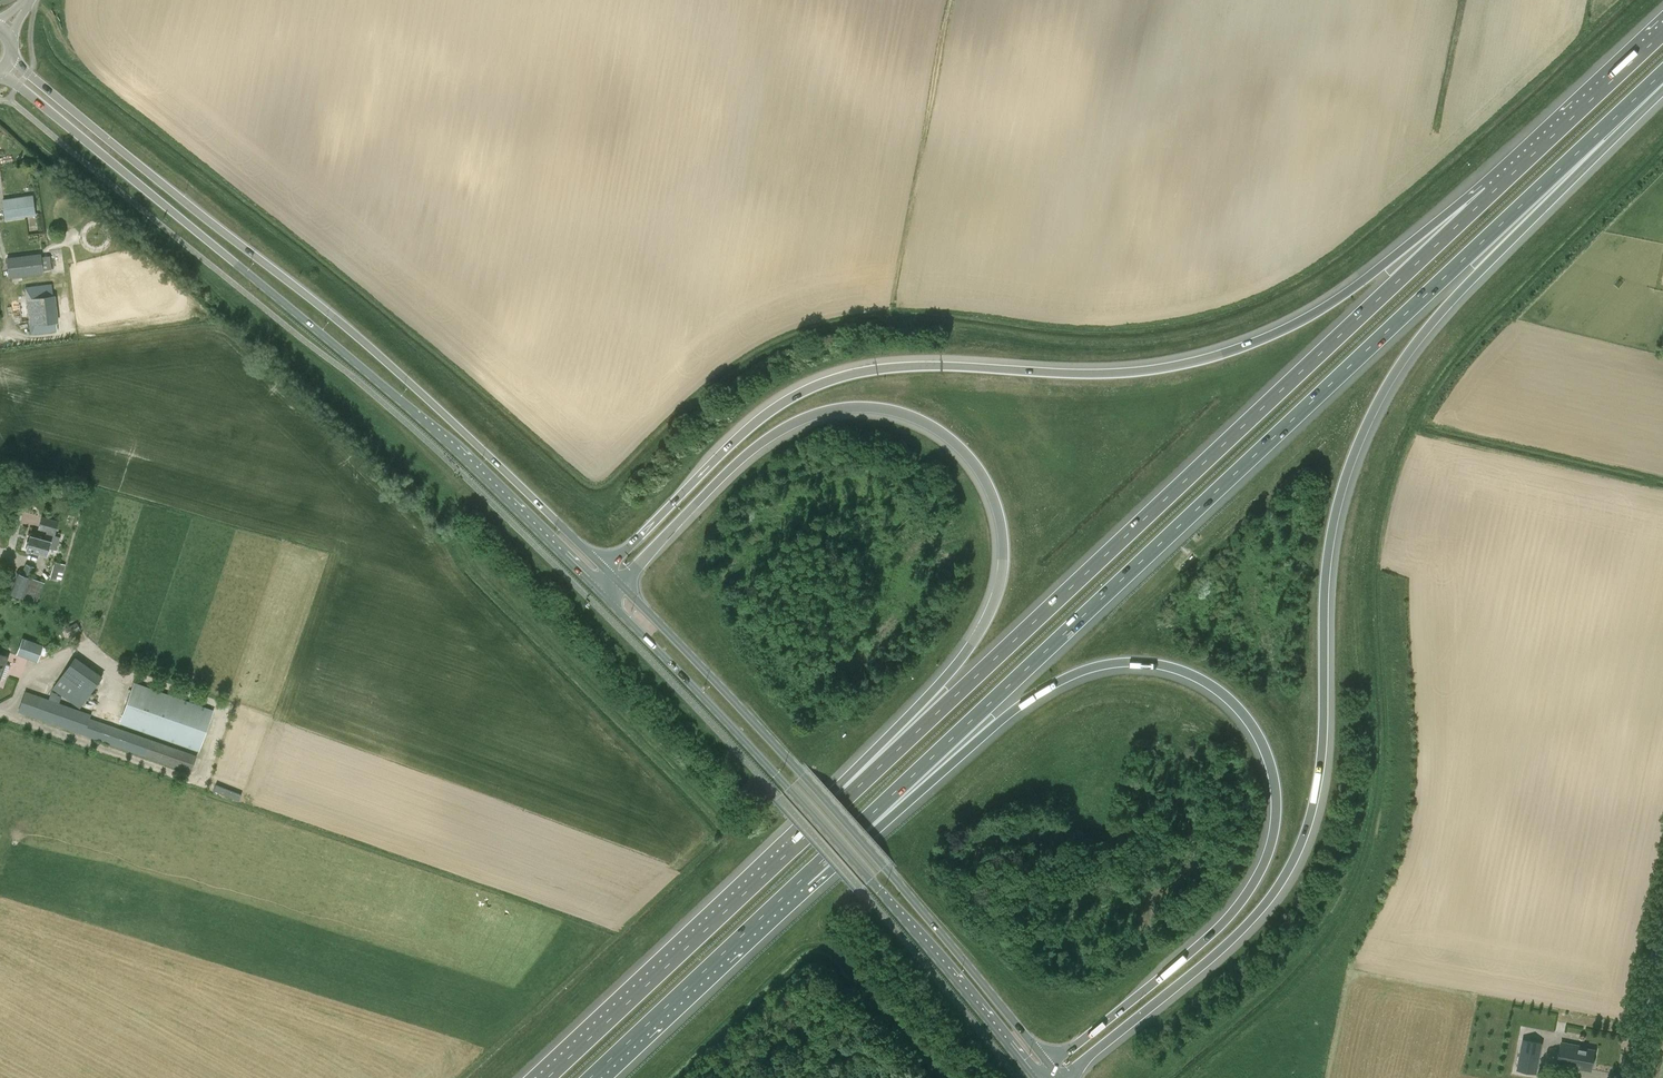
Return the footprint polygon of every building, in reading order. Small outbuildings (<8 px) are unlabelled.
[(6,219),(35,215),(32,194),(2,199),(6,219)] [(9,278),(44,274),(41,253),(7,257),(9,278)] [(57,331),(52,284),(25,287),(30,334),(57,331)] [(47,531),(45,539),(30,536),(27,549),(46,554),(47,548),(56,550),(59,536),(55,535),(59,520),(41,516),(38,529),(47,531)] [(49,579),(60,581),(61,582),(65,564),(54,561),(49,579)] [(26,564),(22,575),(16,573),(9,593),(36,603),(44,583),(31,578),(35,567),(26,564)] [(77,622),(65,628),(70,637),(81,631),(77,622)] [(16,654),(38,661),(43,645),(22,637),(16,654)] [(5,663),(7,657),(0,654),(0,677),(5,679),(10,665),(5,663)] [(91,714),(59,703),(62,695),(80,708),(103,676),(75,656),(53,688),(47,684),(35,680),(33,684),(31,683),(27,692),(25,691),(18,712),(84,735),(91,714)] [(199,751),(213,710),(134,682),(119,723),(199,751)] [(197,755),(96,720),(91,737),(191,772),(197,755)] [(1542,1041),(1525,1038),(1519,1067),(1537,1070),(1542,1041)] [(1594,1050),(1579,1047),(1560,1044),(1557,1063),(1591,1069),(1594,1050)]
